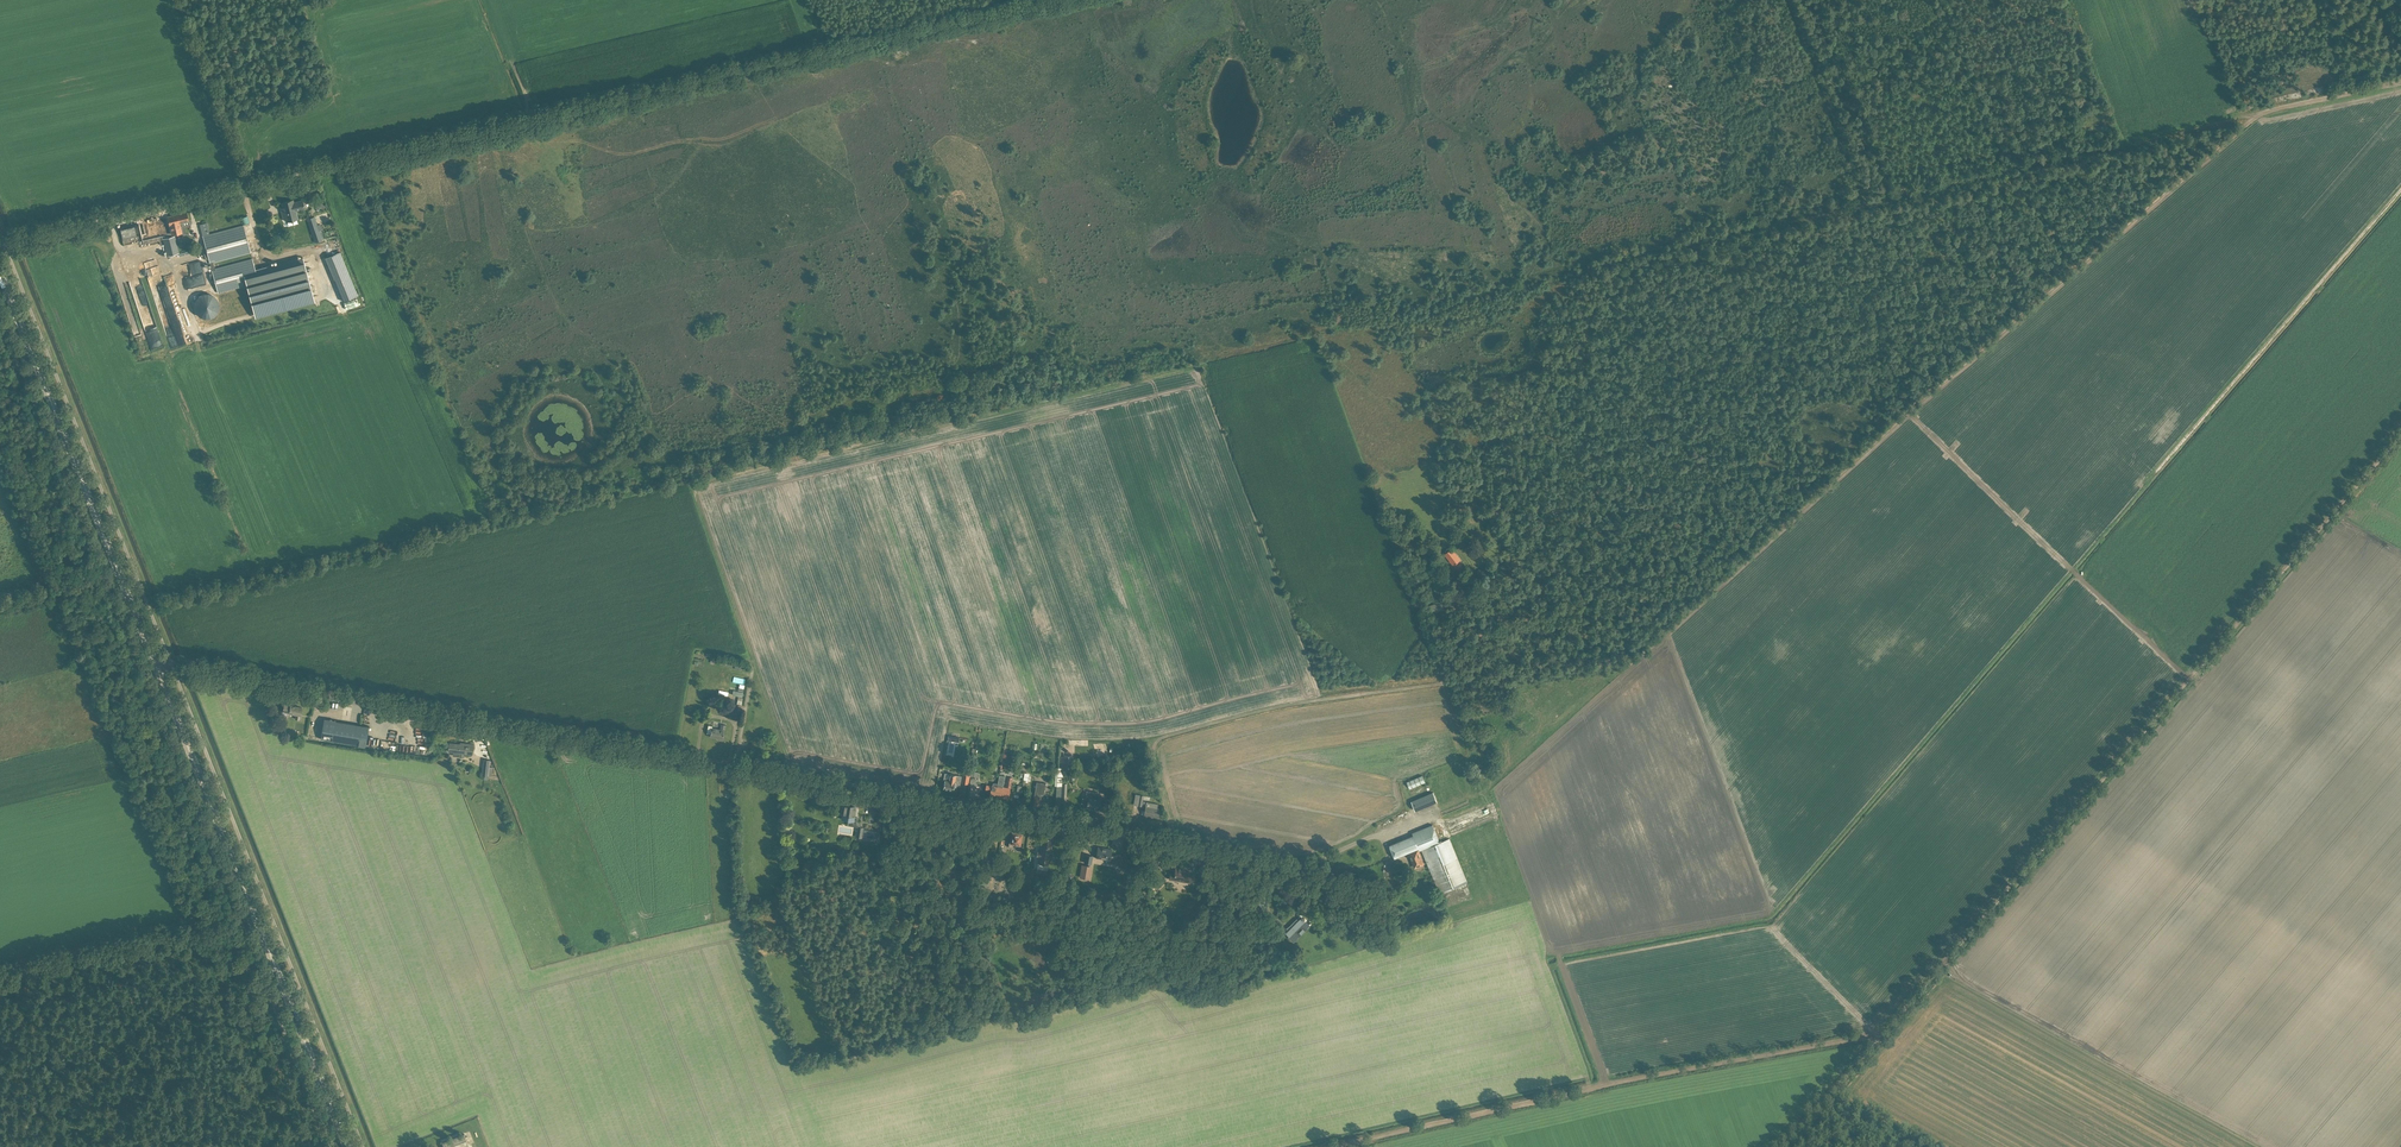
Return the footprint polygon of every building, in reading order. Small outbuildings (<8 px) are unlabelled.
[(282,203),(283,209),(287,221),(298,218),(296,211),(304,208),(302,200),(294,202),(293,200),(282,203)] [(186,212),(177,214),(181,232),(182,232),(180,226),(184,225),(184,222),(188,221),(186,212)] [(181,232),(177,214),(168,217),(172,235),(181,232)] [(248,216),(242,217),(243,224),(250,222),(248,216)] [(144,222),(120,228),(122,234),(124,242),(142,238),(143,244),(163,239),(167,256),(178,253),(175,236),(171,237),(166,217),(144,222)] [(314,217),(307,219),(314,242),(322,240),(322,239),(323,239),(322,235),(321,230),(322,229),(320,224),(317,225),(314,217)] [(214,279),(218,292),(246,284),(255,318),(315,302),(303,257),(254,270),(252,258),(214,267),(213,262),(250,252),(243,225),(210,233),(207,222),(200,224),(207,252),(204,253),(206,259),(209,259),(212,273),(209,274),(211,280),(214,279)] [(325,257),(334,279),(349,273),(340,251),(325,257)] [(195,287),(206,284),(200,260),(182,265),(185,277),(192,275),(195,287)] [(195,304),(195,305),(195,306),(195,307),(195,308),(195,309),(196,310),(196,311),(197,312),(197,313),(198,314),(199,314),(200,315),(201,316),(202,316),(202,317),(203,317),(204,317),(206,317),(207,317),(208,317),(209,317),(210,317),(211,316),(212,316),(213,316),(213,315),(214,314),(215,314),(216,313),(216,312),(217,311),(217,310),(218,309),(218,308),(218,307),(218,306),(218,305),(218,304),(218,303),(218,302),(218,301),(217,300),(217,299),(216,298),(216,297),(215,297),(214,296),(213,295),(212,295),(212,294),(211,294),(210,294),(209,293),(207,293),(206,293),(205,293),(204,293),(203,294),(202,294),(201,294),(200,295),(199,296),(198,297),(197,298),(196,299),(196,300),(195,301),(195,302),(195,303),(195,304)] [(1458,556),(1456,553),(1452,548),(1445,554),(1449,559),(1453,564),(1456,568),(1457,568),(1459,570),(1463,567),(1461,565),(1462,564),(1456,558),(1458,556)] [(1441,602),(1438,603),(1430,606),(1432,612),(1444,608),(1441,602)] [(735,676),(733,682),(745,685),(746,679),(735,676)] [(737,703),(735,703),(732,718),(739,719),(741,704),(737,703)] [(287,717),(288,712),(289,712),(296,714),(295,719),(299,719),(300,715),(302,707),(290,705),(284,704),(283,711),(282,716),(287,717)] [(325,719),(324,725),(322,738),(366,746),(369,726),(325,719)] [(712,728),(712,726),(709,725),(707,733),(711,734),(711,736),(719,738),(719,739),(723,740),(724,734),(725,730),(726,724),(722,724),(721,729),(712,728)] [(397,741),(402,742),(403,736),(399,735),(399,732),(391,730),(389,739),(397,741)] [(449,751),(454,751),(460,752),(459,756),(464,757),(464,753),(472,753),(473,744),(463,743),(463,744),(450,743),(449,751)] [(1064,755),(1063,769),(1072,770),(1073,755),(1064,755)] [(962,783),(969,784),(971,769),(965,768),(962,783)] [(945,779),(944,782),(943,788),(948,788),(947,790),(952,791),(953,789),(956,790),(958,782),(955,781),(956,774),(950,773),(949,780),(945,779)] [(999,775),(998,782),(994,781),(994,783),(993,783),(992,785),(986,784),(985,789),(991,790),(989,796),(1008,800),(1012,777),(1009,777),(1007,787),(1003,786),(1005,776),(999,775)] [(1407,782),(1410,788),(1425,782),(1423,775),(1407,782)] [(1033,804),(1039,805),(1041,796),(1040,796),(1041,794),(1044,795),(1046,783),(1037,781),(1034,795),(1033,804)] [(1088,791),(1087,791),(1086,797),(1088,798),(1087,807),(1095,809),(1095,810),(1100,810),(1101,805),(1102,798),(1098,797),(1099,793),(1094,792),(1093,792),(1092,792),(1091,791),(1090,791),(1088,791)] [(1411,801),(1415,810),(1437,801),(1433,792),(1411,801)] [(1159,818),(1161,809),(1157,808),(1158,803),(1150,802),(1149,808),(1145,807),(1144,815),(1159,818)] [(845,805),(844,811),(843,818),(853,820),(856,807),(845,805)] [(1419,848),(1420,850),(1422,849),(1440,893),(1468,882),(1449,838),(1440,842),(1435,830),(1433,824),(1413,833),(1414,835),(1390,845),(1395,858),(1409,852),(1411,858),(1411,859),(1412,861),(1413,862),(1415,867),(1423,863),(1417,848),(1419,848)] [(862,836),(872,837),(875,838),(876,831),(863,829),(864,827),(858,826),(856,837),(862,837),(862,836)] [(1013,831),(1012,837),(1011,838),(1010,838),(1009,847),(1014,848),(1015,846),(1020,847),(1022,833),(1013,831)] [(1049,838),(1049,836),(1047,836),(1047,837),(1043,836),(1042,842),(1040,851),(1037,853),(1039,856),(1038,863),(1037,869),(1047,871),(1048,864),(1049,864),(1050,858),(1053,856),(1051,853),(1053,838),(1049,838)] [(1098,847),(1096,857),(1110,860),(1109,862),(1118,864),(1119,867),(1123,865),(1124,869),(1128,868),(1124,856),(1122,856),(1121,854),(1116,855),(1116,856),(1111,855),(1112,849),(1098,847)] [(1086,854),(1084,862),(1091,864),(1093,855),(1086,854)] [(1169,880),(1190,883),(1192,873),(1185,872),(1186,868),(1176,866),(1175,873),(1171,872),(1169,880)] [(1081,868),(1080,877),(1088,878),(1090,870),(1081,868)] [(1268,913),(1265,901),(1257,902),(1259,915),(1268,913)] [(1299,934),(1300,933),(1301,932),(1302,933),(1305,930),(1304,930),(1308,926),(1304,921),(1305,920),(1302,917),(1298,921),(1297,919),(1298,919),(1297,918),(1291,924),(1290,925),(1289,926),(1288,926),(1287,927),(1286,928),(1287,928),(1288,928),(1288,927),(1290,929),(1287,933),(1290,936),(1291,934),(1293,936),(1295,936),(1296,936),(1297,935),(1298,935),(1299,934)] [(444,1146),(461,1146),(469,1144),(464,1133),(442,1142),(444,1146)]
